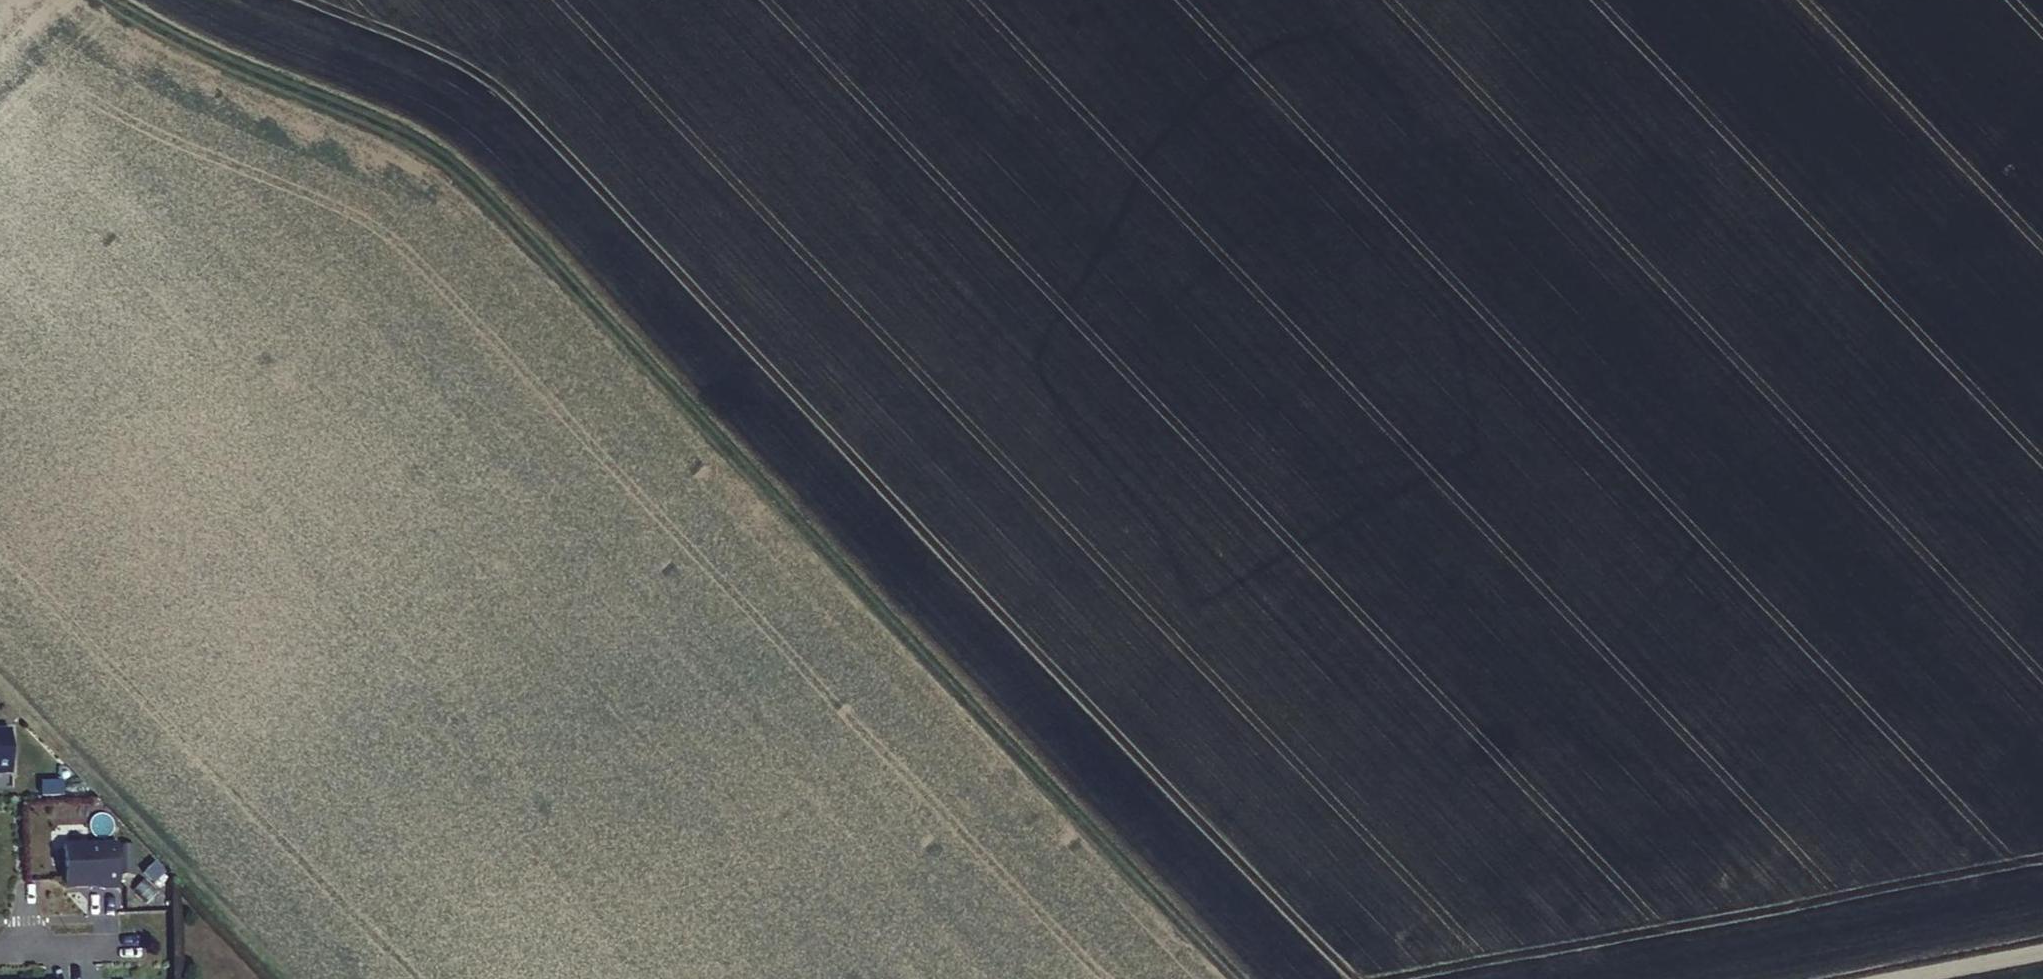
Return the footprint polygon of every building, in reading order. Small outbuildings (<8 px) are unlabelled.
[(13,772),(12,729),(0,729),(0,772),(13,772)] [(44,795),(63,794),(63,782),(43,782),(44,795)] [(118,843),(63,844),(65,887),(102,886),(102,889),(119,888),(118,843)]
